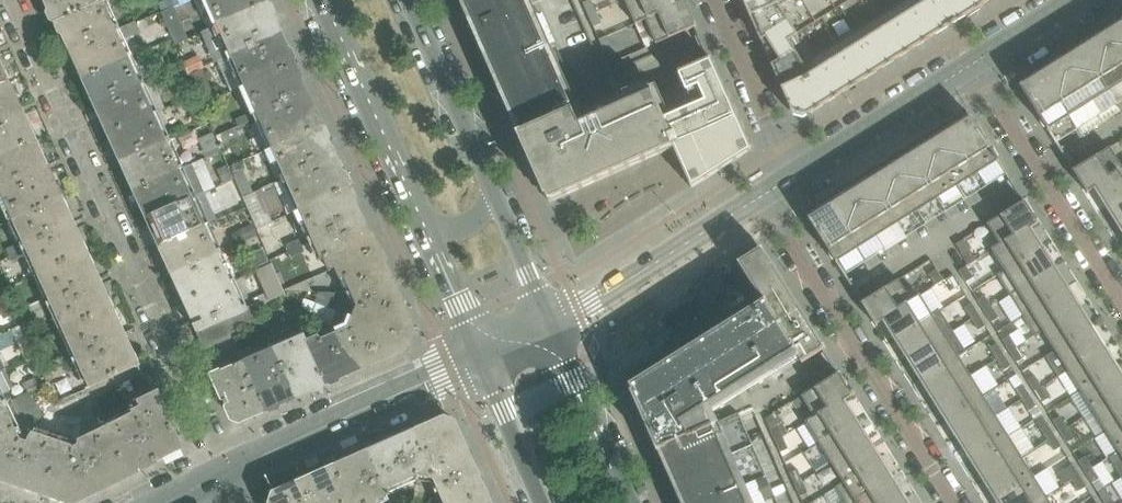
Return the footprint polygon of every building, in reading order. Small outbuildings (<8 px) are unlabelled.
[(57,24),(97,6),(95,0),(46,0),(57,24)] [(166,0),(166,2),(159,5),(163,13),(175,8),(178,6),(193,0),(166,0)] [(219,25),(269,3),(266,2),(267,2),(266,1),(267,0),(208,0),(219,25)] [(549,202),(673,147),(692,188),(744,156),(748,142),(711,59),(690,68),(678,73),(681,79),(681,80),(566,131),(560,119),(574,112),(573,111),(524,0),(460,0),(549,202)] [(597,12),(591,0),(583,4),(589,16),(597,12)] [(685,0),(625,0),(635,24),(686,2),(685,0)] [(776,0),(743,0),(761,41),(790,23),(776,0)] [(776,0),(790,23),(761,41),(772,66),(772,65),(795,51),(809,73),(827,62),(845,51),(863,40),(880,28),(898,17),(916,6),(926,0),(777,0),(776,0)] [(937,0),(926,0),(916,6),(935,36),(953,25),(937,0)] [(962,0),(937,0),(953,25),(970,14),(962,0)] [(987,0),(962,0),(970,14),(988,2),(987,0)] [(697,27),(686,2),(635,24),(636,25),(646,20),(657,45),(697,27)] [(117,31),(104,3),(97,6),(57,24),(61,34),(65,35),(72,51),(79,66),(78,70),(81,76),(84,77),(85,78),(129,58),(141,52),(135,37),(141,34),(136,22),(117,31)] [(288,51),(274,18),(275,15),(272,8),(268,6),(269,6),(268,5),(269,3),(219,25),(247,88),(296,65),(294,64),(294,63),(293,63),(295,60),(291,53),(288,51)] [(935,36),(916,6),(898,17),(917,47),(935,36)] [(175,8),(163,13),(162,14),(176,46),(189,40),(175,8)] [(602,24),(597,12),(589,16),(594,28),(602,24)] [(917,47),(898,17),(880,28),(899,58),(917,47)] [(1121,23),(1101,35),(1121,69),(1121,24),(1121,23)] [(899,58),(880,28),(863,40),(881,69),(899,58)] [(1101,35),(1081,48),(1109,92),(1121,84),(1121,69),(1101,35)] [(612,49),(607,36),(599,40),(604,52),(612,49)] [(881,69),(863,40),(845,51),(863,81),(881,69)] [(1109,92),(1081,48),(1061,61),(1089,105),(1109,92)] [(828,103),(809,73),(795,51),(772,65),(777,76),(792,111),(807,116),(828,103)] [(863,81),(845,51),(827,62),(846,92),(863,81)] [(205,69),(200,57),(183,64),(188,77),(190,76),(202,70),(205,69)] [(155,114),(129,58),(85,78),(86,80),(84,83),(87,90),(91,91),(105,122),(104,126),(106,132),(110,133),(110,134),(155,114)] [(182,69),(177,58),(168,62),(172,73),(182,69)] [(1089,105),(1061,61),(1041,73),(1069,117),(1089,105)] [(846,92),(827,62),(809,73),(828,103),(846,92)] [(9,78),(6,71),(3,70),(0,63),(0,87),(9,83),(8,81),(9,78)] [(315,113),(301,80),(302,77),(299,70),(295,68),(296,67),(295,67),(296,65),(247,88),(274,149),(323,127),(321,126),(321,125),(322,121),(319,114),(315,113)] [(216,100),(202,70),(190,76),(203,106),(216,100)] [(156,91),(179,81),(175,73),(153,83),(156,91)] [(1069,117),(1041,73),(1020,86),(1041,120),(1039,121),(1044,128),(1045,127),(1060,151),(1062,150),(1049,129),(1069,117)] [(21,109),(15,96),(16,93),(13,86),(10,85),(9,83),(0,87),(0,157),(36,141),(35,139),(36,136),(33,129),(30,128),(21,109)] [(181,170),(156,116),(155,114),(110,134),(111,136),(110,139),(113,146),(116,147),(130,178),(129,182),(132,188),(135,189),(136,190),(181,170)] [(250,123),(247,115),(236,120),(239,128),(250,123)] [(999,156),(994,149),(992,150),(971,117),(950,130),(978,174),(998,162),(1010,182),(1012,181),(997,158),(999,156)] [(342,174),(328,142),(329,138),(326,131),(323,130),(323,129),(322,129),(323,127),(274,149),(301,211),(350,188),(348,187),(348,186),(349,183),(346,176),(342,174)] [(239,137),(236,129),(216,137),(220,146),(239,137)] [(978,174),(950,130),(930,143),(958,187),(978,174)] [(213,134),(200,139),(208,157),(221,151),(213,134)] [(47,166),(42,154),(43,151),(39,144),(36,143),(36,141),(0,157),(0,191),(1,190),(14,220),(62,198),(61,196),(62,193),(59,186),(56,185),(47,166)] [(958,187),(930,143),(910,155),(938,199),(958,187)] [(1121,168),(1121,167),(1110,148),(1075,170),(1073,168),(1072,169),(1086,191),(1121,168)] [(938,199),(910,155),(890,168),(918,212),(938,199)] [(205,193),(192,165),(181,171),(181,170),(136,190),(137,192),(135,195),(138,201),(142,203),(156,234),(155,237),(157,244),(161,245),(162,246),(206,225),(194,198),(205,193)] [(234,181),(228,167),(218,171),(224,185),(234,181)] [(918,212),(890,168),(870,180),(898,225),(918,212)] [(1121,197),(1121,168),(1086,191),(1087,194),(1096,188),(1107,206),(1121,197)] [(254,193),(244,169),(234,173),(244,197),(254,193)] [(898,225),(870,180),(850,193),(877,237),(898,225)] [(370,236),(355,204),(357,200),(354,193),(350,192),(350,191),(350,188),(301,211),(298,212),(321,263),(326,261),(331,273),(335,270),(379,251),(373,237),(370,236)] [(877,237),(850,193),(830,205),(857,250),(877,237)] [(1121,225),(1121,197),(1107,206),(1119,226),(1121,225)] [(87,253),(88,251),(85,243),(82,242),(75,226),(68,211),(69,208),(65,200),(62,199),(62,198),(14,220),(40,276),(88,254),(87,253)] [(1000,244),(1037,222),(1023,200),(1022,201),(1023,202),(987,224),(1000,244)] [(857,250),(830,205),(809,219),(829,252),(828,253),(832,261),(834,259),(849,283),(850,282),(838,262),(857,250)] [(1041,247),(1030,229),(1039,224),(1037,222),(1000,244),(991,250),(1004,270),(1041,247)] [(232,281),(206,225),(162,246),(162,248),(161,251),(164,257),(167,259),(181,290),(180,293),(183,300),(186,301),(187,302),(205,294),(232,281)] [(252,225),(231,234),(236,247),(258,237),(252,225)] [(302,247),(299,241),(287,246),(289,252),(302,247)] [(21,251),(18,245),(6,251),(10,257),(21,251)] [(305,253),(302,247),(289,252),(292,258),(305,253)] [(1010,295),(1054,267),(1041,247),(1004,270),(997,275),(1010,295)] [(263,249),(252,254),(258,267),(269,263),(263,249)] [(977,261),(970,250),(962,254),(969,266),(977,261)] [(24,258),(22,253),(21,251),(10,257),(13,263),(24,258)] [(413,328),(389,274),(379,251),(335,270),(340,281),(346,278),(359,308),(354,319),(367,323),(383,360),(404,351),(407,343),(405,338),(410,336),(413,328)] [(715,417),(713,412),(799,358),(802,364),(825,349),(813,330),(809,323),(768,257),(767,257),(753,254),(753,253),(738,263),(741,267),(763,302),(632,385),(630,386),(658,449),(672,480),(682,502),(753,502),(715,417)] [(113,309),(114,306),(110,298),(107,297),(93,267),(94,264),(91,256),(88,255),(88,254),(40,276),(65,332),(114,310),(113,309)] [(272,264),(255,272),(269,302),(285,295),(272,264)] [(973,278),(966,267),(959,272),(966,283),(973,278)] [(1022,315),(1067,288),(1054,267),(1010,295),(1022,315)] [(943,281),(936,270),(929,275),(936,286),(943,281)] [(961,286),(953,275),(946,280),(953,291),(961,286)] [(874,323),(911,300),(899,280),(863,302),(862,301),(860,302),(874,323)] [(246,312),(238,294),(232,281),(205,294),(187,302),(188,304),(186,307),(189,313),(193,315),(198,326),(196,327),(199,334),(246,312)] [(312,294),(307,281),(284,291),(305,300),(307,294),(312,294)] [(1042,331),(1079,308),(1067,288),(1022,315),(1023,317),(1031,313),(1042,331)] [(896,338),(933,315),(920,295),(911,300),(874,323),(876,326),(884,320),(896,338)] [(992,307),(985,296),(977,301),(984,312),(992,307)] [(6,297),(0,300),(0,312),(4,320),(15,314),(6,297)] [(45,308),(41,301),(28,307),(32,314),(45,308)] [(383,360),(367,323),(354,319),(313,303),(310,311),(335,321),(331,331),(337,335),(323,341),(322,338),(320,339),(317,333),(314,334),(302,311),(294,315),(300,327),(326,385),(383,360)] [(979,315),(972,304),(965,309),(972,320),(979,315)] [(999,318),(992,307),(984,312),(991,323),(999,318)] [(48,320),(46,316),(48,315),(45,308),(32,314),(19,320),(24,332),(48,320)] [(232,331),(261,318),(257,309),(256,308),(246,312),(199,334),(203,344),(205,347),(232,335),(233,334),(232,331)] [(1055,351),(1092,328),(1079,308),(1042,331),(1055,351)] [(133,353),(119,323),(120,320),(116,312),(113,311),(114,310),(65,332),(91,389),(139,367),(138,365),(139,362),(136,354),(133,353)] [(908,359),(953,331),(940,310),(933,315),(896,338),(908,359)] [(986,326),(979,315),(972,320),(979,331),(986,326)] [(326,385),(300,327),(270,341),(240,354),(239,355),(241,359),(264,412),(265,411),(266,412),(326,385)] [(1068,371),(1105,348),(1092,328),(1055,351),(1068,371)] [(921,379),(965,351),(953,331),(908,359),(921,379)] [(239,355),(240,354),(232,335),(205,347),(203,344),(202,345),(201,349),(209,368),(213,369),(217,368),(218,370),(241,359),(239,355)] [(1017,347),(1010,336),(1002,341),(1009,352),(1017,347)] [(35,356),(31,349),(28,342),(19,347),(26,361),(35,356)] [(1011,367),(997,344),(990,349),(1004,371),(1011,367)] [(1024,359),(1017,347),(1009,352),(1016,363),(1024,359)] [(1080,392),(1117,369),(1105,348),(1068,371),(1080,392)] [(971,376),(959,358),(967,353),(965,351),(921,379),(933,399),(971,376)] [(42,371),(35,356),(26,361),(33,375),(42,371)] [(66,367),(62,359),(49,366),(52,373),(66,367)] [(264,412),(241,359),(218,370),(220,374),(214,376),(213,376),(227,406),(232,417),(243,421),(264,412)] [(69,374),(66,367),(52,373),(56,380),(69,374)] [(1121,394),(1121,376),(1117,369),(1080,392),(1093,412),(1121,394)] [(138,397),(156,388),(149,373),(121,386),(127,399),(136,394),(138,397)] [(814,417),(851,394),(838,374),(801,397),(814,417)] [(946,419),(983,396),(971,376),(933,399),(946,419)] [(1042,388),(1035,376),(1028,381),(1035,392),(1042,388)] [(1029,396),(1022,384),(1015,389),(1022,400),(1029,396)] [(1049,399),(1042,388),(1035,392),(1042,403),(1049,399)] [(855,420),(844,402),(852,396),(851,394),(814,417),(805,422),(818,443),(855,420)] [(1121,422),(1121,394),(1093,412),(1106,432),(1121,422)] [(959,439),(996,416),(983,396),(946,419),(959,439)] [(1036,407),(1029,396),(1022,400),(1029,411),(1036,407)] [(180,445),(173,429),(174,429),(160,397),(103,425),(129,478),(163,461),(162,459),(178,451),(180,445)] [(0,400),(0,437),(22,424),(11,401),(3,407),(0,400)] [(103,425),(80,436),(83,403),(66,410),(66,412),(59,451),(44,494),(69,502),(78,502),(129,478),(103,425)] [(59,451),(66,412),(51,409),(36,430),(22,424),(0,437),(0,480),(44,494),(59,451)] [(972,460),(1009,437),(996,416),(959,439),(972,460)] [(1067,428),(1060,417),(1053,422),(1060,433),(1067,428)] [(455,423),(445,419),(413,433),(423,456),(418,480),(434,485),(442,502),(490,502),(455,423)] [(831,463),(868,440),(855,420),(818,443),(831,463)] [(1121,451),(1121,422),(1106,432),(1119,453),(1121,451)] [(1055,436),(1048,425),(1040,430),(1047,441),(1055,436)] [(783,438),(778,426),(770,429),(775,441),(783,438)] [(1074,439),(1067,428),(1060,433),(1067,444),(1074,439)] [(412,481),(416,479),(418,480),(423,456),(413,433),(336,467),(351,502),(377,502),(376,502),(388,497),(390,502),(403,502),(409,500),(407,494),(416,489),(412,481)] [(1062,447),(1055,436),(1047,441),(1054,452),(1062,447)] [(984,480),(1021,457),(1009,437),(972,460),(984,480)] [(788,450),(783,438),(775,441),(780,453),(788,450)] [(843,483),(880,460),(868,440),(831,463),(843,483)] [(997,501),(1034,478),(1021,457),(984,480),(997,501)] [(1093,468),(1086,457),(1078,462),(1085,473),(1093,468)] [(893,480),(880,460),(843,483),(836,487),(846,502),(857,502),(893,480)] [(1080,476),(1073,465),(1065,470),(1072,481),(1080,476)] [(336,467),(279,493),(280,495),(277,496),(274,502),(351,502),(336,467)] [(1099,479),(1093,468),(1085,473),(1092,484),(1099,479)] [(802,482),(797,470),(789,473),(794,485),(802,482)] [(1087,487),(1080,476),(1072,481),(1079,492),(1087,487)] [(1047,498),(1034,478),(997,501),(999,502),(1038,502),(1047,498)] [(906,501),(893,480),(857,502),(902,502),(906,501)] [(808,494),(802,482),(794,485),(800,497),(808,494)]
